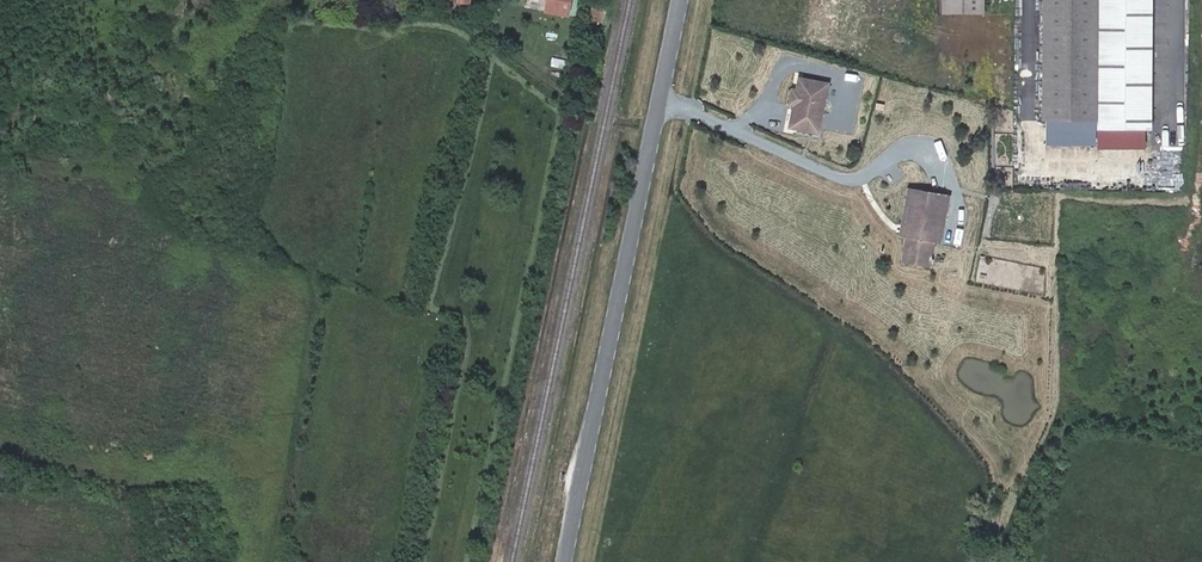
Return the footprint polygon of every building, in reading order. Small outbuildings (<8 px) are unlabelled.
[(571,0),(548,0),(547,7),(570,10),(571,0)] [(1041,115),(1096,115),(1096,124),(1137,124),(1139,0),(1043,0),(1041,115)] [(816,123),(825,71),(801,67),(799,79),(790,78),(786,94),(795,96),(792,109),(794,113),(793,119),(816,123)] [(935,234),(944,187),(905,179),(895,226),(902,228),(897,252),(922,258),(928,233),(935,234)]
